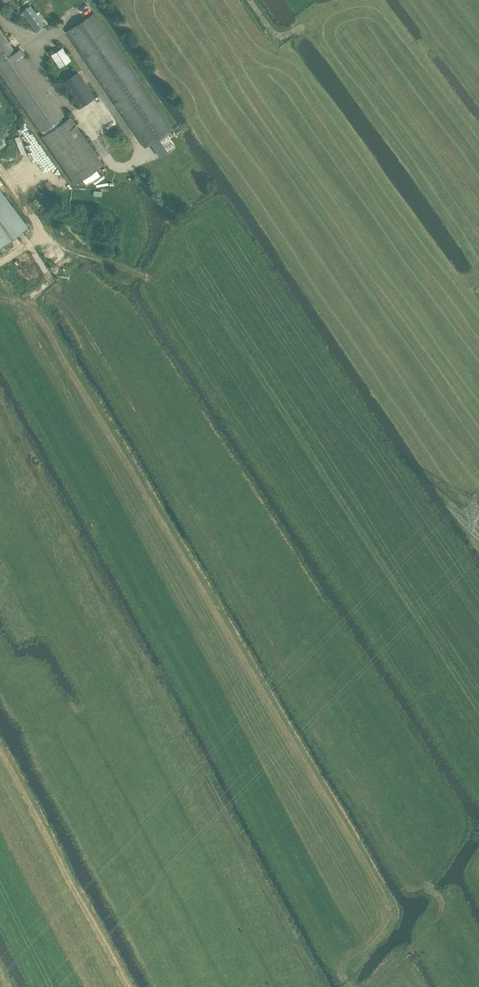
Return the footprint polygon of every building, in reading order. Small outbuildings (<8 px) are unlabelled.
[(44,25),(30,6),(22,12),(36,31),(44,25)] [(145,147),(173,128),(172,127),(94,12),(87,17),(66,31),(145,147)] [(40,132),(41,131),(43,135),(42,137),(75,185),(77,183),(82,179),(86,184),(100,174),(96,170),(103,165),(70,117),(63,121),(61,118),(64,116),(22,56),(25,54),(23,51),(20,53),(18,49),(15,52),(0,30),(0,73),(32,119),(40,132)] [(62,48),(51,55),(59,67),(70,60),(62,48)] [(61,82),(79,108),(95,97),(77,71),(61,82)] [(27,226),(0,190),(0,247),(27,226)]
